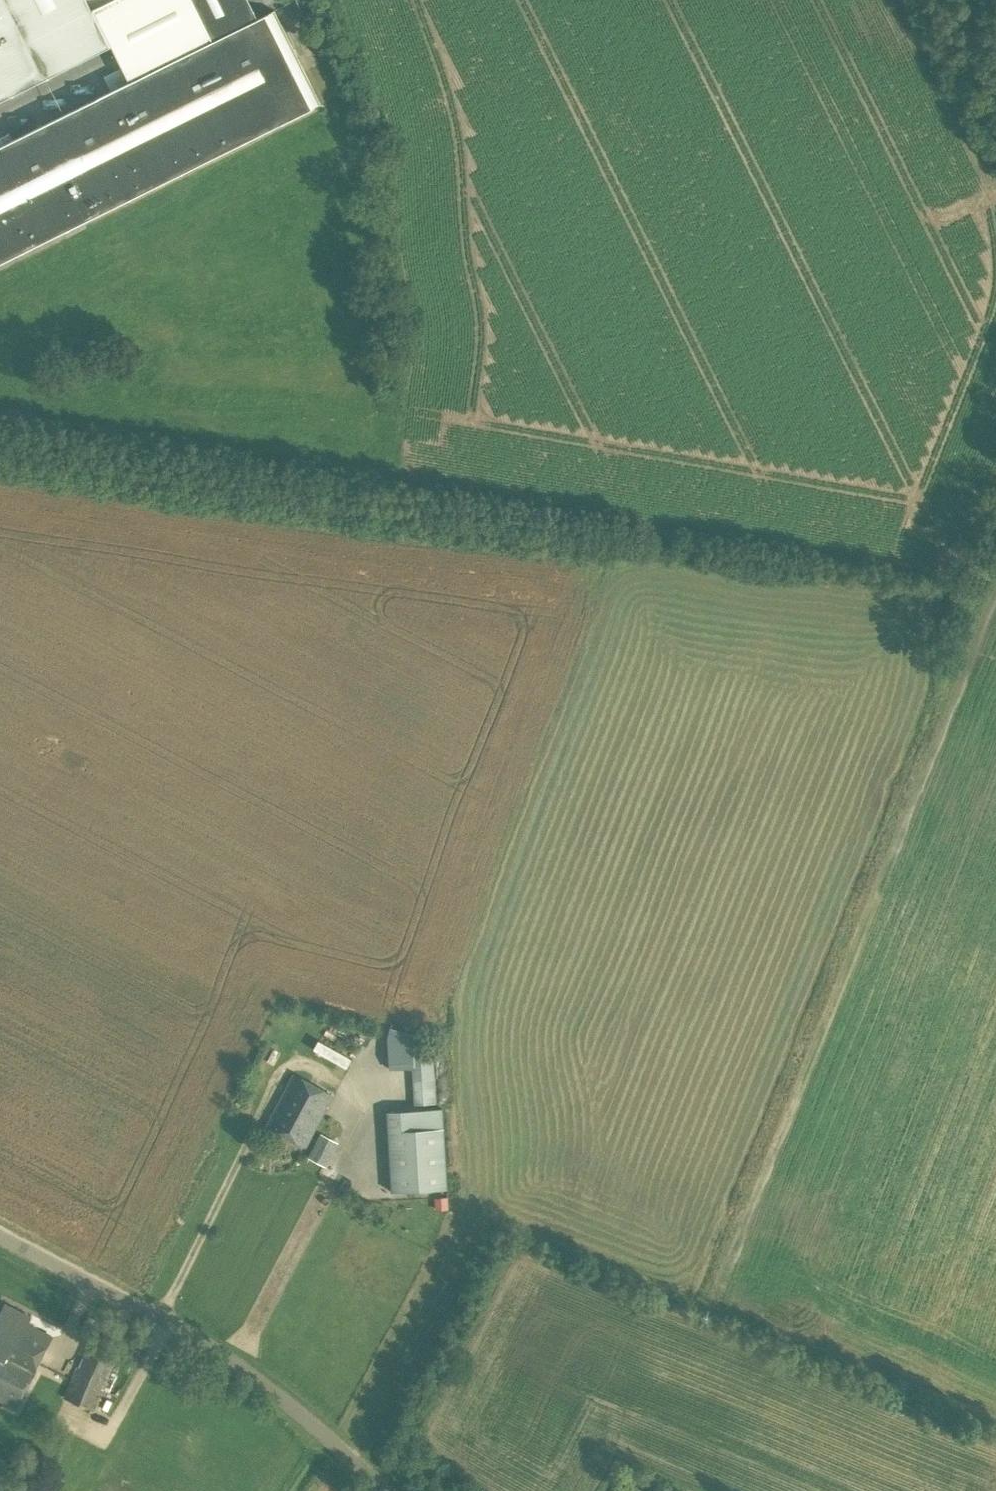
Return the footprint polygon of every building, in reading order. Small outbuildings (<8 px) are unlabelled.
[(273,8),(246,22),(235,0),(0,0),(0,55),(42,34),(42,33),(86,12),(86,11),(123,83),(0,145),(0,262),(163,180),(180,171),(320,102),(273,8)] [(312,8),(308,0),(296,0),(302,13),(312,8)] [(411,1044),(412,1058),(433,1056),(432,1043),(411,1044)] [(305,1146),(332,1095),(292,1074),(265,1125),(305,1146)] [(434,1079),(413,1080),(414,1104),(436,1103),(434,1079)] [(442,1108),(387,1111),(387,1114),(391,1192),(447,1188),(442,1108)] [(317,1140),(312,1150),(330,1159),(339,1142),(330,1137),(326,1144),(317,1140)] [(449,1209),(448,1196),(435,1197),(435,1210),(449,1209)] [(38,1361),(51,1335),(27,1323),(30,1315),(4,1302),(0,1311),(0,1366),(4,1368),(13,1349),(38,1361)] [(92,1408),(115,1353),(93,1344),(82,1369),(80,1368),(67,1398),(92,1408)] [(61,1374),(71,1379),(80,1360),(70,1355),(61,1374)] [(616,1490),(638,1490),(620,1482),(616,1490)]
